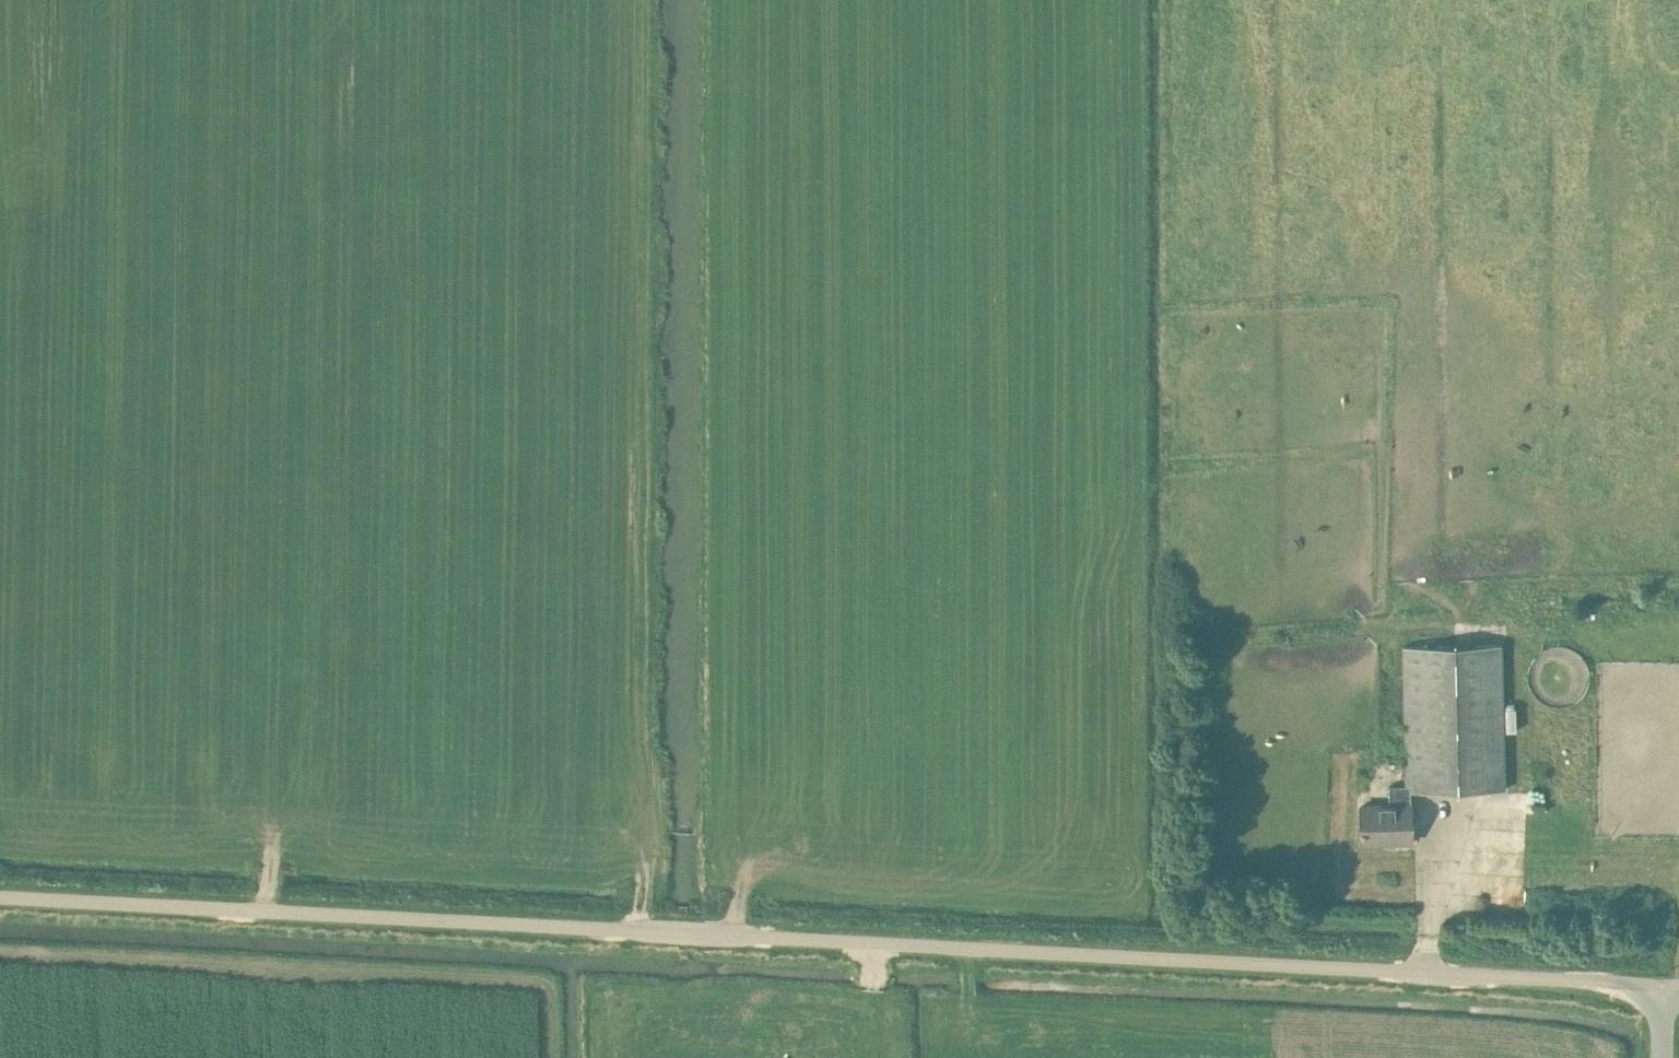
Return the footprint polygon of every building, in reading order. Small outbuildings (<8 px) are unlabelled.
[(1389,804),(1360,805),(1361,843),(1381,843),(1381,838),(1411,838),(1410,803),(1410,792),(1411,792),(1504,789),(1504,785),(1503,759),(1501,644),(1402,646),(1404,785),(1399,785),(1388,786),(1389,804)]
